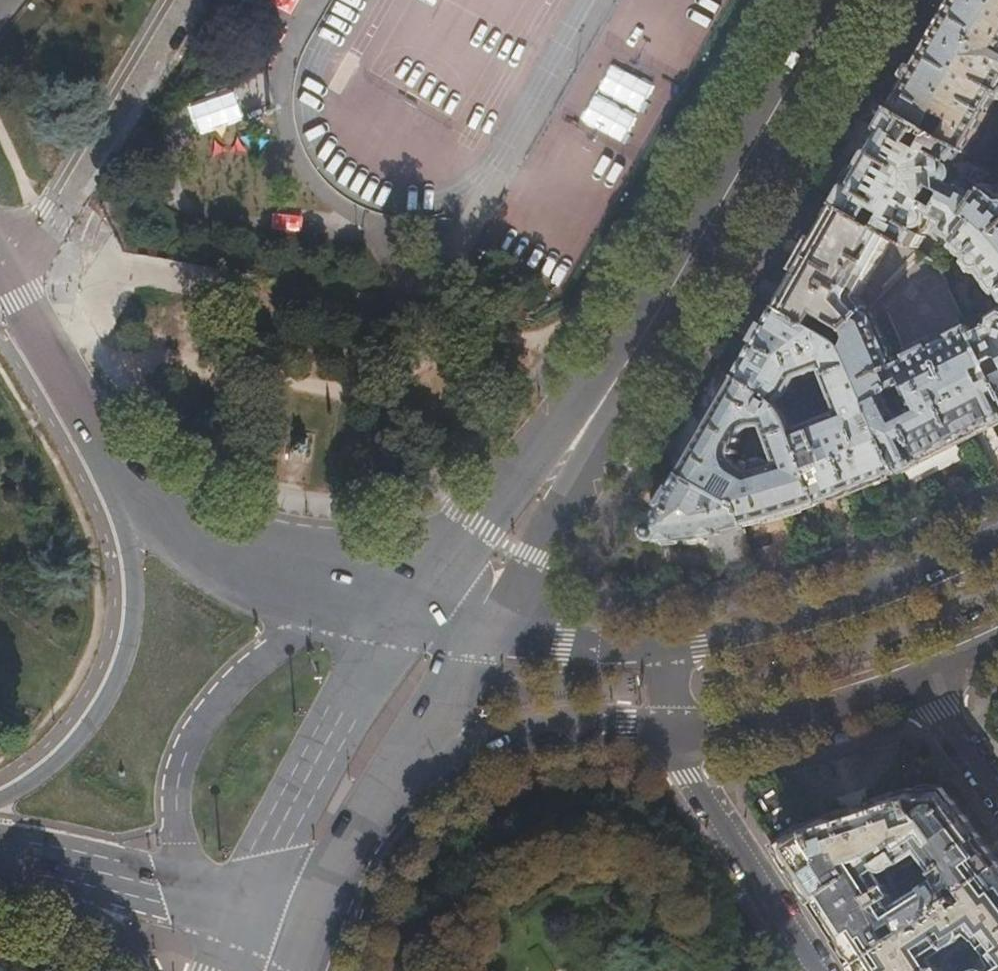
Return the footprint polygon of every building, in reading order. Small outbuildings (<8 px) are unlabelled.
[(949,6),(889,109),(964,153),(966,154),(994,97),(997,99),(997,0),(953,0),(949,6)] [(965,217),(981,193),(963,184),(959,184),(957,185),(953,183),(955,178),(955,173),(954,171),(951,168),(954,165),(958,161),(964,153),(889,109),(860,160),(834,204),(893,238),(910,248),(911,246),(917,250),(924,238),(917,233),(919,233),(922,231),(925,228),(930,221),(940,226),(937,230),(937,233),(940,236),(955,244),(972,221),(965,217)] [(987,184),(981,193),(965,217),(972,221),(981,226),(988,232),(993,237),(997,242),(997,192),(987,184)] [(857,299),(893,238),(834,204),(806,254),(776,306),(809,324),(815,313),(845,330),(868,308),(857,299)] [(955,244),(952,248),(965,257),(966,262),(970,268),(975,272),(980,273),(993,292),(996,293),(997,293),(997,242),(993,237),(988,232),(981,226),(972,221),(955,244)] [(835,339),(809,324),(776,306),(759,336),(736,376),(766,394),(773,398),(778,402),(790,392),(798,378),(822,368),(840,412),(792,430),(819,504),(859,489),(897,472),(846,352),(845,350),(843,347),(839,342),(838,341),(835,339)] [(868,308),(845,330),(835,339),(838,341),(839,342),(843,347),(845,350),(846,352),(897,472),(952,443),(997,419),(997,384),(973,334),(968,324),(896,363),(876,312),(868,308)] [(997,310),(991,314),(989,317),(989,320),(989,323),(990,326),(973,334),(997,384),(997,309),(997,310)] [(766,394),(736,376),(708,426),(680,474),(741,509),(745,526),(785,514),(819,504),(792,430),(785,411),(781,404),(778,402),(773,398),(766,394)] [(720,531),(745,526),(741,509),(680,474),(663,505),(657,514),(653,519),(652,523),(649,527),(652,540),(696,535),(721,532),(720,531)] [(805,825),(792,830),(783,835),(772,845),(778,854),(846,961),(852,970),(944,970),(943,969),(940,970),(935,961),(964,942),(965,940),(970,936),(980,945),(992,960),(996,968),(990,970),(997,970),(997,858),(990,847),(944,787),(918,787),(918,786),(857,808),(806,826),(805,825)]
